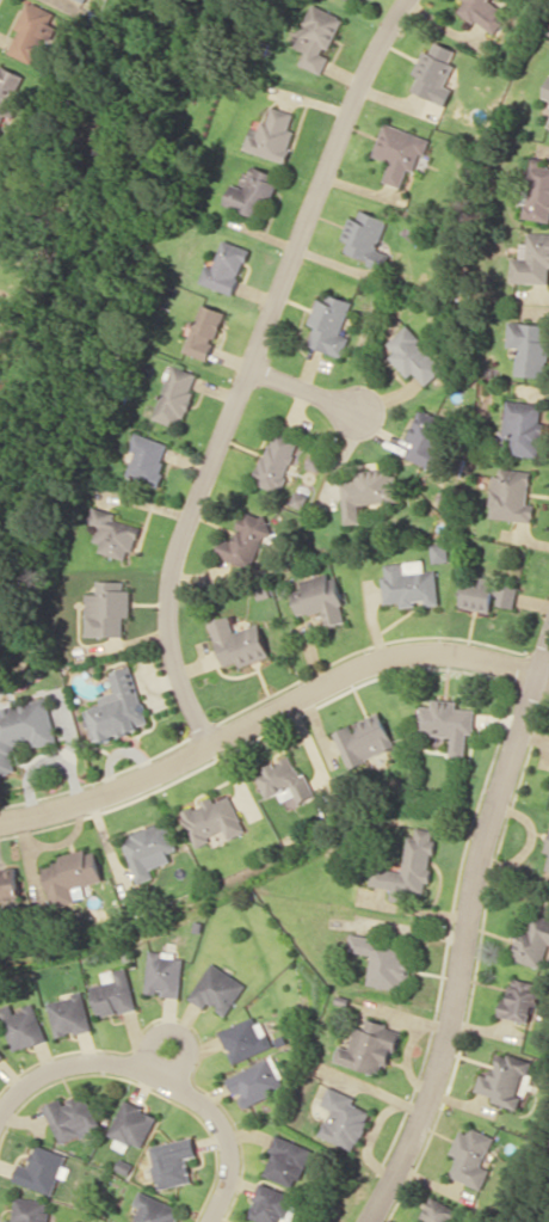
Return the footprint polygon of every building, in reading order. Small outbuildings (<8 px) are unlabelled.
[(9,53),(35,64),(46,37),(53,40),(59,26),(52,23),(56,12),(28,0),(16,28),(19,30),(9,53)] [(493,34),(508,12),(490,0),(465,0),(459,10),(493,34)] [(329,53),(345,16),(315,4),(297,46),(307,50),(301,64),(323,73),(332,54),(329,53)] [(414,73),(419,75),(412,91),(446,105),(453,89),(446,85),(455,64),(451,62),(457,49),(436,40),(432,52),(425,49),(414,73)] [(2,64),(0,68),(0,118),(3,111),(15,117),(24,95),(18,92),(25,74),(2,64)] [(295,113),(271,106),(264,129),(253,126),(246,149),(287,161),(296,130),(290,128),(295,113)] [(384,180),(402,187),(408,168),(417,171),(429,137),(385,122),(374,155),(391,161),(384,180)] [(544,165),(545,158),(531,157),(524,218),(548,220),(548,166),(544,165)] [(224,204),(264,218),(280,175),(255,165),(246,188),(232,183),(224,204)] [(387,219),(360,209),(357,218),(350,215),(341,238),(348,241),(343,253),(383,268),(389,253),(376,248),(387,219)] [(548,283),(548,232),(529,231),(529,242),(521,242),(521,257),(513,256),(512,281),(548,283)] [(215,266),(206,264),(201,283),(235,293),(249,247),(223,239),(215,266)] [(352,301),(330,293),(327,301),(317,298),(309,323),(314,325),(307,344),(341,356),(348,335),(341,332),(352,301)] [(208,361),(227,312),(204,302),(185,351),(208,361)] [(548,376),(548,322),(509,322),(508,346),(518,346),(517,375),(548,376)] [(426,385),(445,367),(406,325),(387,343),(395,351),(389,356),(409,377),(414,373),(426,385)] [(180,428),(200,374),(174,364),(154,418),(180,428)] [(503,437),(513,437),(512,454),(542,456),(545,420),(542,420),(543,402),(506,399),(503,437)] [(407,438),(414,441),(407,457),(441,472),(452,450),(439,444),(445,431),(434,426),(438,416),(420,408),(407,438)] [(280,491),(300,438),(274,428),(254,481),(280,491)] [(171,443),(136,432),(130,450),(135,451),(127,476),(157,485),(171,443)] [(489,516),(535,522),(537,504),(529,503),(533,471),(501,466),(500,476),(495,475),(489,516)] [(346,523),(362,522),(360,504),(398,500),(396,469),(356,472),(357,482),(343,483),(346,523)] [(100,551),(129,560),(140,526),(115,518),(117,513),(94,506),(89,523),(99,526),(95,540),(102,543),(100,551)] [(233,543),(222,540),(217,555),(255,566),(270,516),(243,509),(233,543)] [(450,560),(448,542),(432,544),(434,562),(450,560)] [(437,569),(426,570),(424,559),(383,564),(387,603),(401,602),(402,607),(418,605),(441,602),(437,569)] [(302,580),(303,588),(293,590),(299,616),(325,610),(329,626),(348,622),(338,572),(302,580)] [(463,606),(493,612),(495,603),(516,607),(521,584),(469,575),(463,606)] [(88,593),(87,636),(124,636),(124,616),(131,616),(131,589),(125,589),(125,580),(98,580),(98,593),(88,593)] [(226,669),(271,654),(260,622),(235,631),(230,615),(210,622),(226,669)] [(112,671),(118,691),(100,696),(103,705),(85,709),(94,742),(149,727),(133,665),(112,671)] [(48,697),(0,708),(0,773),(0,774),(2,774),(16,771),(17,745),(34,741),(35,746),(36,746),(58,741),(48,697)] [(467,758),(468,733),(476,734),(477,709),(459,708),(459,700),(433,699),(433,706),(422,705),(421,734),(453,735),(452,757),(467,758)] [(349,766),(397,750),(384,713),(336,729),(349,766)] [(267,798),(293,786),(299,802),(313,796),(295,754),(256,771),(267,798)] [(247,831),(231,794),(215,801),(213,795),(200,801),(201,803),(182,812),(197,847),(211,841),(209,837),(225,829),(229,839),(247,831)] [(178,849),(168,821),(122,837),(138,883),(155,877),(152,868),(172,861),(169,852),(178,849)] [(404,870),(374,867),(372,885),(392,888),(391,899),(407,901),(408,891),(429,893),(436,829),(418,827),(416,836),(409,835),(404,870)] [(104,880),(97,848),(61,855),(63,862),(44,866),(54,907),(77,901),(74,887),(104,880)] [(544,967),(548,947),(548,917),(535,914),(531,928),(521,925),(513,959),(544,967)] [(373,954),(368,985),(402,990),(403,980),(409,981),(414,945),(352,935),(350,950),(373,954)] [(183,953),(149,952),(147,991),(162,992),(162,996),(181,997),(183,953)] [(189,998),(206,1009),(209,1005),(226,1015),(246,983),(211,962),(189,998)] [(137,1007),(127,966),(102,972),(104,982),(92,985),(99,1016),(137,1007)] [(533,1022),(542,983),(511,976),(502,1015),(533,1022)] [(93,1029),(84,992),(49,1001),(57,1037),(93,1029)] [(35,1003),(16,1010),(14,1003),(0,1008),(0,1009),(15,1051),(49,1039),(35,1003)] [(270,1046),(255,1014),(218,1031),(233,1063),(270,1046)] [(334,1060),(387,1076),(401,1029),(368,1019),(365,1029),(356,1026),(350,1048),(339,1045),(334,1060)] [(475,1093),(520,1108),(535,1062),(500,1050),(492,1076),(481,1073),(475,1093)] [(244,1107),(285,1086),(269,1055),(225,1078),(233,1094),(236,1093),(244,1107)] [(356,1096),(328,1085),(321,1104),(330,1108),(320,1135),(357,1149),(372,1111),(353,1104),(356,1096)] [(44,1106),(62,1144),(101,1125),(86,1093),(64,1103),(62,1098),(44,1106)] [(113,1145),(122,1149),(126,1141),(142,1148),(157,1114),(123,1100),(109,1134),(116,1137),(113,1145)] [(461,1130),(451,1153),(459,1156),(451,1176),(483,1189),(491,1168),(484,1165),(495,1136),(472,1127),(469,1133),(461,1130)] [(295,1188),(311,1148),(277,1133),(260,1173),(295,1188)] [(149,1145),(153,1165),(157,1189),(191,1182),(186,1157),(196,1155),(192,1137),(149,1145)] [(53,1194),(59,1176),(66,1178),(70,1168),(63,1165),(67,1155),(36,1143),(28,1165),(20,1162),(14,1180),(53,1194)] [(266,1221),(290,1221),(298,1194),(258,1183),(248,1217),(266,1221)] [(182,1209),(140,1190),(134,1204),(140,1206),(133,1221),(176,1221),(182,1209)] [(50,1210),(47,1210),(48,1200),(15,1196),(13,1218),(6,1218),(6,1221),(48,1221),(50,1210)] [(431,1196),(417,1221),(459,1221),(464,1212),(431,1196)]
